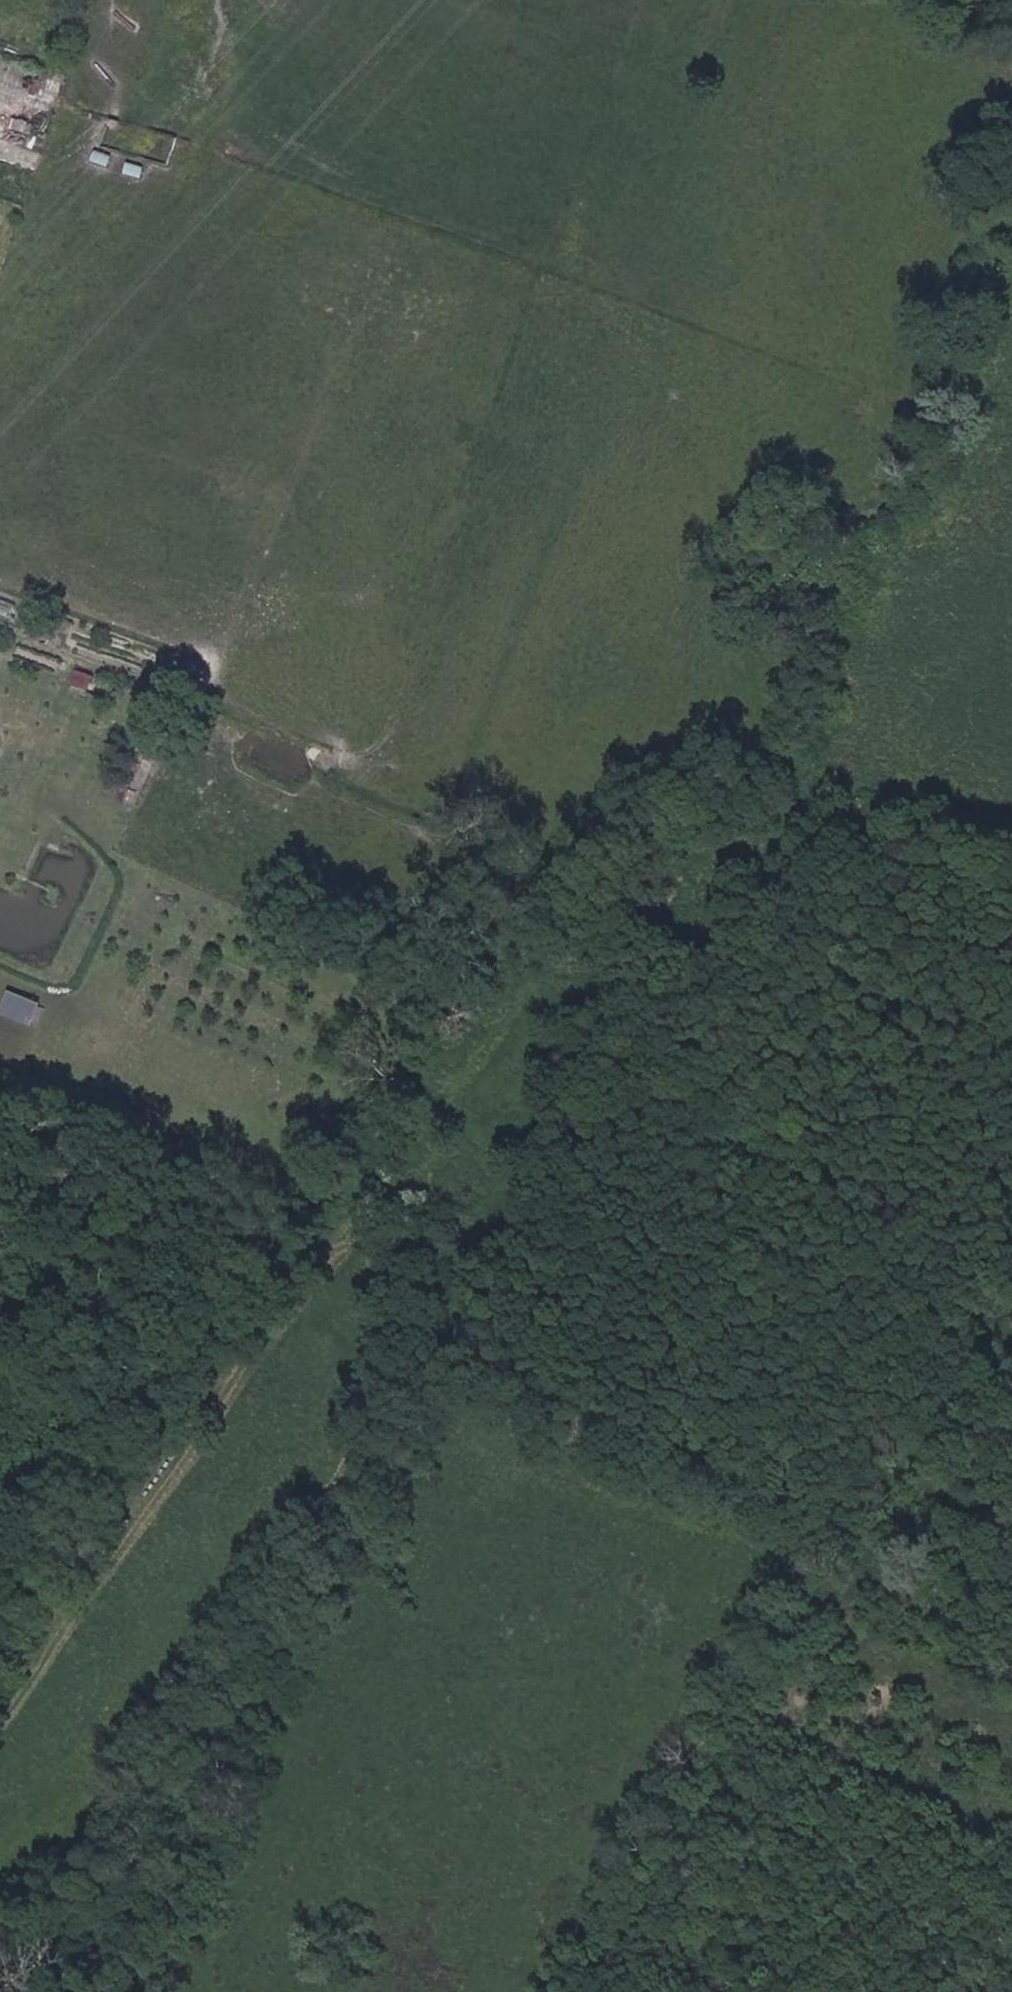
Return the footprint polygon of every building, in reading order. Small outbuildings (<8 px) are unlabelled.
[(28,1033),(34,1019),(11,1009),(5,1023),(28,1033)]
